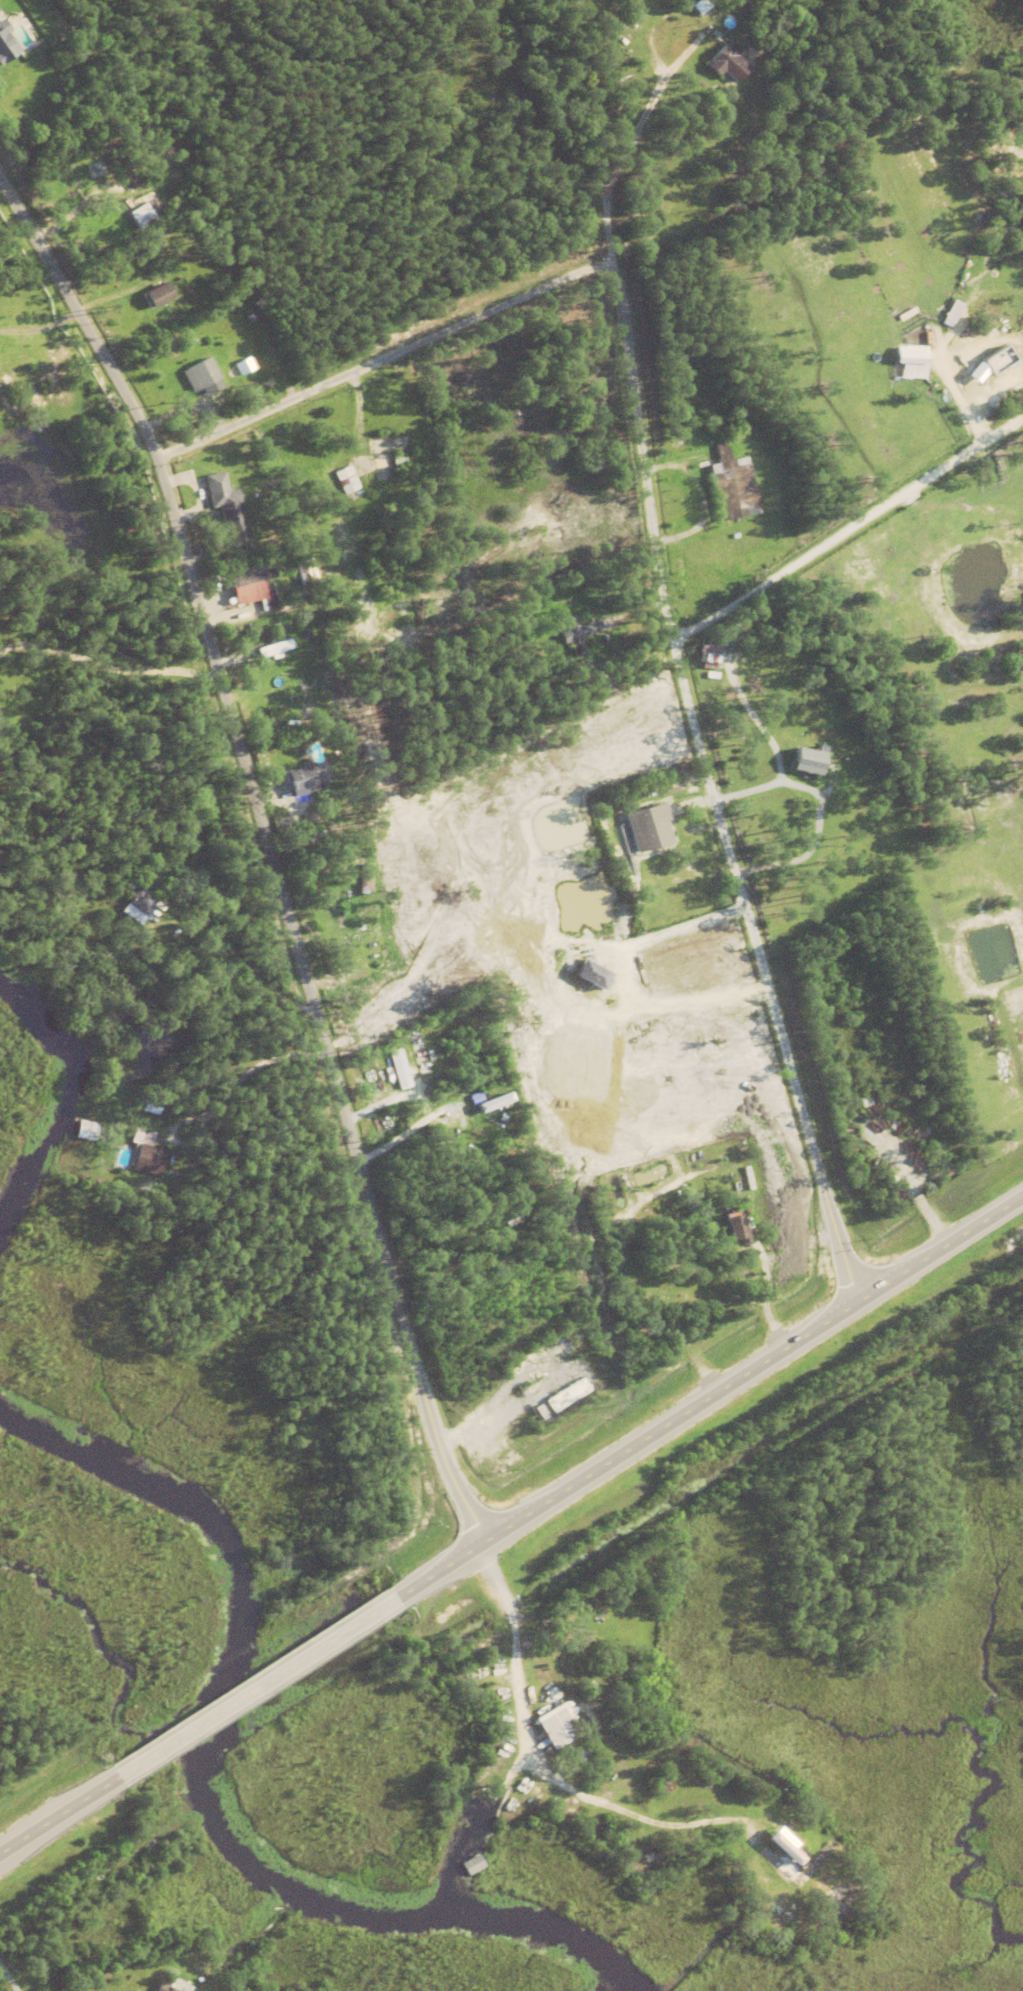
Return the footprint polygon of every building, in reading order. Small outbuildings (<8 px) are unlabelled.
[(715,2),(714,0),(697,0),(691,5),(701,15),(715,2)] [(23,51),(0,66),(0,21),(4,18),(12,30),(10,32),(23,51)] [(709,60),(722,45),(748,68),(735,83),(709,60)] [(130,185),(128,186),(123,177),(125,176),(123,171),(131,166),(141,184),(132,189),(130,185)] [(142,174),(150,170),(154,178),(147,182),(142,174)] [(129,213),(156,196),(166,213),(139,230),(129,213)] [(143,294),(164,282),(173,298),(152,310),(143,294)] [(951,327),(963,304),(953,299),(942,323),(951,327)] [(896,364),(901,364),(901,378),(926,379),(927,346),(897,345),(896,364)] [(181,372),(209,357),(220,378),(192,393),(181,372)] [(233,364),(248,357),(255,369),(240,377),(233,364)] [(213,403),(221,399),(223,403),(215,407),(213,403)] [(373,456),(390,454),(392,482),(375,484),(373,456)] [(392,455),(404,454),(405,465),(393,466),(392,455)] [(224,471),(224,470),(219,471),(218,466),(235,462),(236,467),(231,468),(232,470),(224,471)] [(334,473),(349,466),(361,493),(345,499),(334,473)] [(748,491),(752,507),(744,509),(744,510),(726,514),(720,489),(713,491),(709,475),(717,473),(717,471),(734,467),(740,493),(748,491)] [(250,538),(231,544),(218,508),(211,510),(204,477),(224,472),(228,491),(237,489),(240,503),(238,504),(250,538)] [(712,494),(713,502),(712,502),(712,507),(707,508),(704,491),(710,490),(710,495),(712,494)] [(276,510),(284,502),(298,516),(290,524),(276,510)] [(294,562),(310,558),(317,584),(301,588),(294,562)] [(227,580),(271,569),(274,578),(229,589),(227,580)] [(269,584),(276,582),(279,594),(273,596),(269,584)] [(246,602),(261,597),(265,607),(250,613),(246,602)] [(597,605),(601,603),(606,619),(601,621),(597,605)] [(272,656),(272,659),(282,657),(280,651),(292,649),(290,640),(258,646),(260,658),(272,656)] [(701,669),(702,663),(698,662),(700,645),(720,647),(718,670),(701,669)] [(595,667),(604,665),(608,679),(599,682),(595,667)] [(542,682),(551,679),(555,691),(546,694),(542,682)] [(599,684),(607,682),(611,692),(602,695),(599,684)] [(761,699),(774,696),(775,702),(763,705),(761,699)] [(790,772),(795,749),(823,756),(818,779),(790,772)] [(317,769),(324,789),(293,800),(285,775),(311,766),(313,771),(317,769)] [(293,801),(308,795),(310,800),(295,806),(293,801)] [(295,807),(311,802),(313,807),(297,813),(295,807)] [(624,816),(664,804),(669,822),(665,823),(672,845),(635,856),(624,816)] [(308,834),(319,833),(320,843),(309,844),(308,834)] [(358,895),(359,865),(371,865),(371,896),(358,895)] [(166,891),(176,877),(180,880),(171,894),(166,891)] [(138,886),(141,882),(147,887),(145,891),(138,886)] [(123,890),(127,884),(133,889),(129,894),(123,890)] [(119,914),(137,889),(153,902),(149,908),(152,910),(139,928),(119,914)] [(158,894),(161,890),(173,897),(171,901),(158,894)] [(154,902),(156,897),(170,906),(168,911),(154,902)] [(364,901),(367,908),(365,909),(367,914),(362,916),(361,913),(357,915),(353,905),(357,903),(356,901),(361,899),(362,902),(364,901)] [(573,978),(582,962),(610,978),(601,994),(573,978)] [(357,1004),(363,1002),(366,1010),(360,1012),(357,1004)] [(406,1032),(418,1028),(432,1075),(420,1078),(406,1032)] [(386,1045),(398,1042),(411,1088),(399,1092),(386,1045)] [(514,1101),(511,1091),(484,1101),(481,1091),(471,1095),(478,1114),(514,1101)] [(140,1113),(143,1102),(159,1107),(157,1117),(140,1113)] [(512,1129),(503,1135),(499,1129),(485,1139),(475,1124),(504,1105),(509,1114),(514,1110),(518,1116),(508,1123),(512,1129)] [(75,1140),(78,1122),(98,1125),(95,1143),(75,1140)] [(128,1170),(135,1145),(130,1144),(134,1130),(154,1135),(151,1147),(168,1151),(160,1179),(128,1170)] [(746,1158),(751,1157),(758,1181),(753,1182),(746,1158)] [(699,1213),(708,1212),(709,1220),(699,1221),(699,1213)] [(725,1222),(740,1218),(746,1242),(731,1246),(725,1222)] [(730,1243),(729,1248),(727,1247),(726,1252),(717,1250),(718,1246),(714,1245),(715,1239),(717,1240),(718,1238),(725,1239),(725,1242),(730,1243)] [(545,1404),(581,1381),(589,1393),(553,1416),(545,1404)] [(533,1411),(540,1407),(547,1420),(541,1424),(533,1411)] [(588,1595),(595,1591),(599,1598),(592,1602),(588,1595)] [(540,1677),(546,1672),(550,1678),(544,1682),(540,1677)] [(547,1680),(551,1677),(561,1692),(557,1695),(547,1680)] [(534,1716),(564,1700),(581,1731),(552,1747),(534,1716)] [(574,1753),(584,1747),(590,1757),(580,1763),(574,1753)] [(768,1839),(798,1866),(808,1855),(778,1828),(768,1839)] [(784,1851),(787,1854),(790,1851),(814,1873),(810,1877),(809,1876),(797,1889),(790,1882),(788,1884),(764,1861),(777,1847),(782,1853),(784,1851)] [(774,1963),(782,1949),(787,1952),(779,1966),(774,1963)] [(192,1985),(189,1990),(155,1990),(161,1978),(169,1982),(172,1976),(192,1985)]
